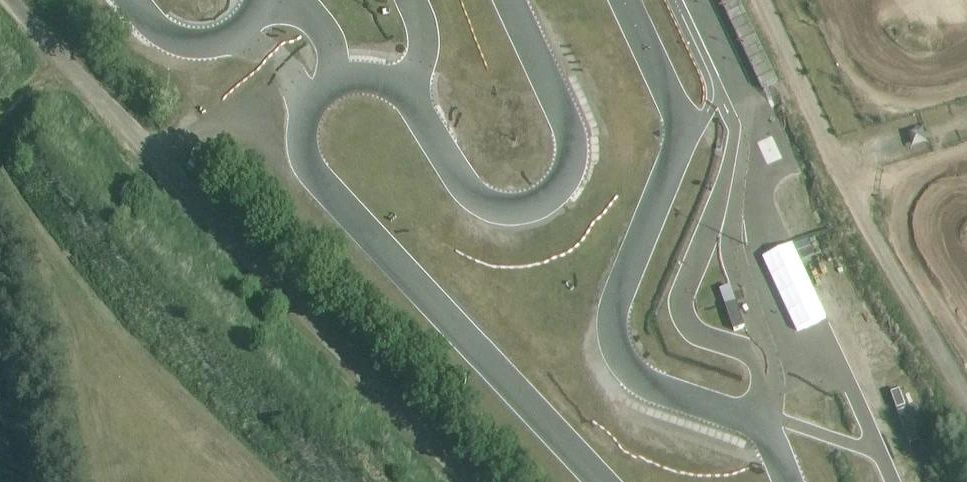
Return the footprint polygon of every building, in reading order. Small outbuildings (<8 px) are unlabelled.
[(721,290),(735,330),(749,325),(735,285),(721,290)] [(794,364),(784,366),(791,384),(799,381),(794,364)]
